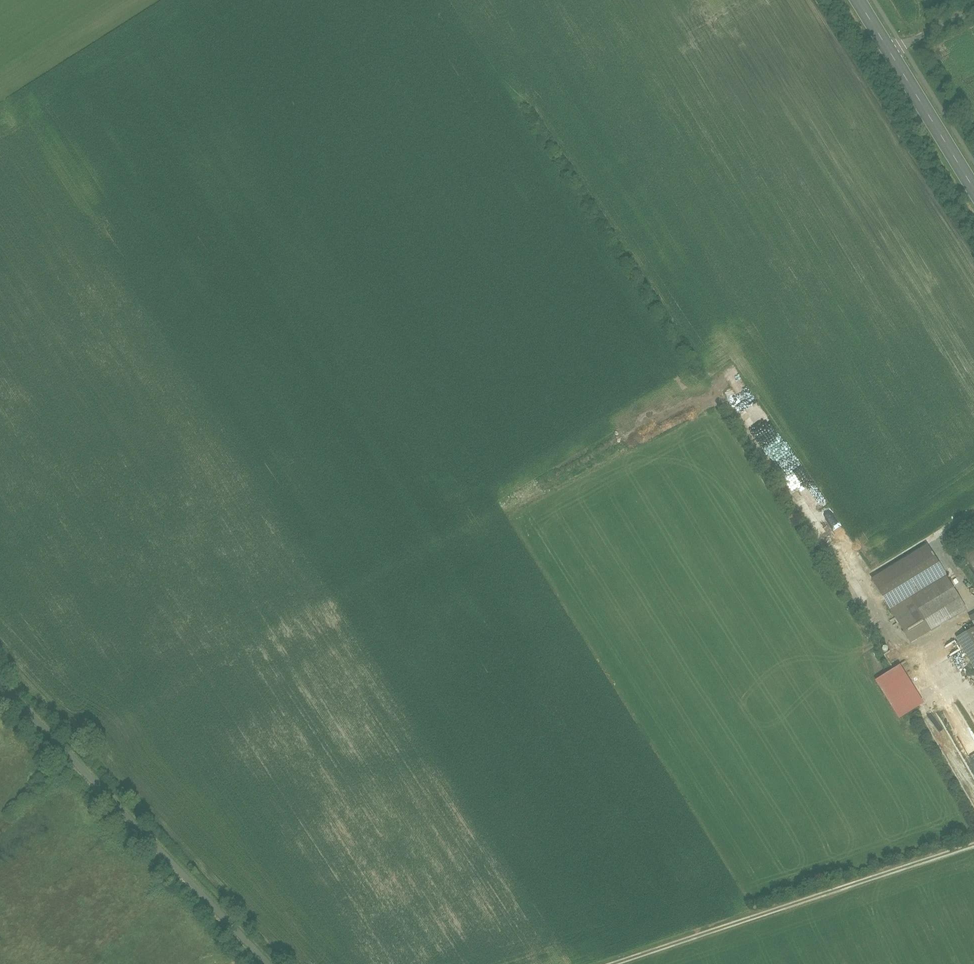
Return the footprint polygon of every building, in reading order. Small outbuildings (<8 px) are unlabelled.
[(762,527),(771,527),(771,523),(776,523),(776,515),(762,515),(762,527)] [(964,610),(925,547),(872,579),(911,642),(964,610)] [(957,640),(973,669),(973,613),(965,618),(973,631),(957,640)] [(921,706),(899,668),(876,681),(898,719),(921,706)]
